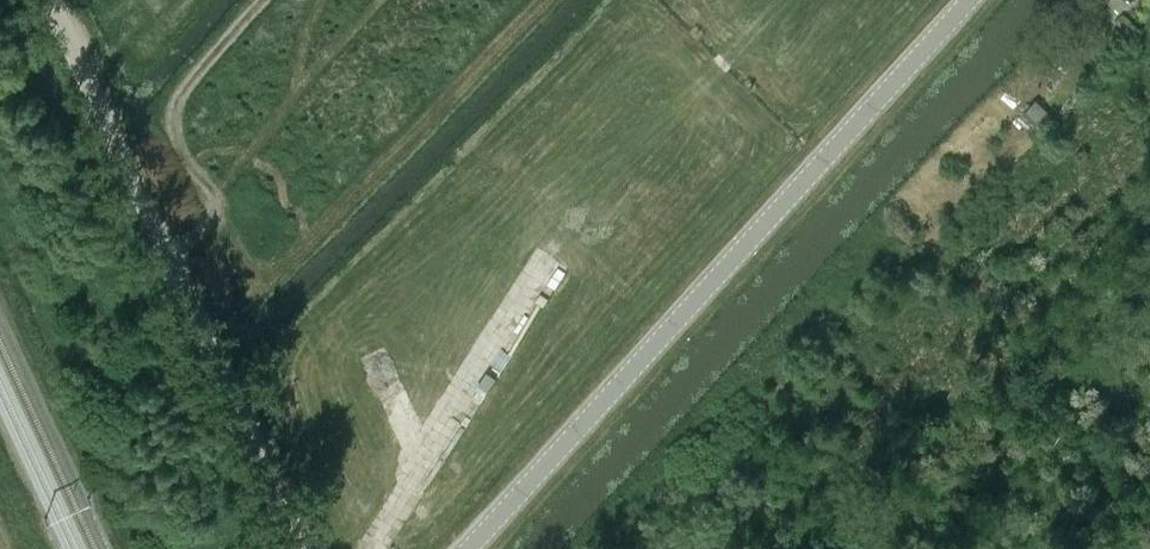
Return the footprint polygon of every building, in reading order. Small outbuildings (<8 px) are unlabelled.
[(1120,11),(1130,1),(1129,0),(1108,0),(1120,11)] [(1068,37),(1039,68),(1041,70),(1037,74),(1050,86),(1083,50),(1068,37)] [(1049,111),(1036,99),(1025,111),(1046,132),(1056,121),(1048,113),(1049,111)] [(539,320),(568,261),(536,245),(519,281),(518,280),(508,298),(527,307),(524,312),(539,320)] [(416,487),(427,491),(434,467),(423,463),(416,487)]
